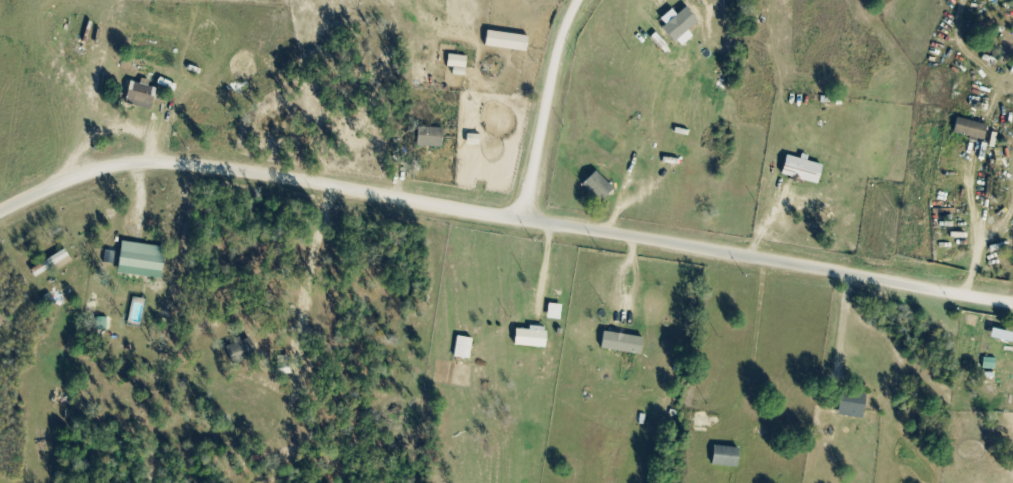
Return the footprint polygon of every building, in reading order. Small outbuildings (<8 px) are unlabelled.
[(665,28),(675,45),(696,33),(686,16),(665,28)] [(531,55),(533,39),(493,31),(490,47),(531,55)] [(457,69),(456,76),(468,78),(471,59),(452,56),(450,68),(457,69)] [(159,88),(132,84),(128,106),(156,110),(159,88)] [(982,140),(986,125),(955,117),(951,133),(982,140)] [(448,131),(423,128),(421,147),(446,150),(448,131)] [(816,185),(821,165),(784,156),(779,176),(816,185)] [(602,204),(618,192),(601,171),(586,184),(602,204)] [(167,247),(124,245),(122,277),(166,279),(167,247)] [(550,320),(563,322),(565,307),(552,305),(550,320)] [(520,348),(551,349),(551,329),(532,329),(532,331),(520,331),(520,348)] [(648,339),(604,334),(602,351),(646,356),(648,339)] [(473,361),(477,340),(460,337),(456,358),(473,361)] [(860,415),(864,396),(840,391),(836,411),(860,415)] [(731,436),(707,435),(706,455),(730,456),(731,436)]
